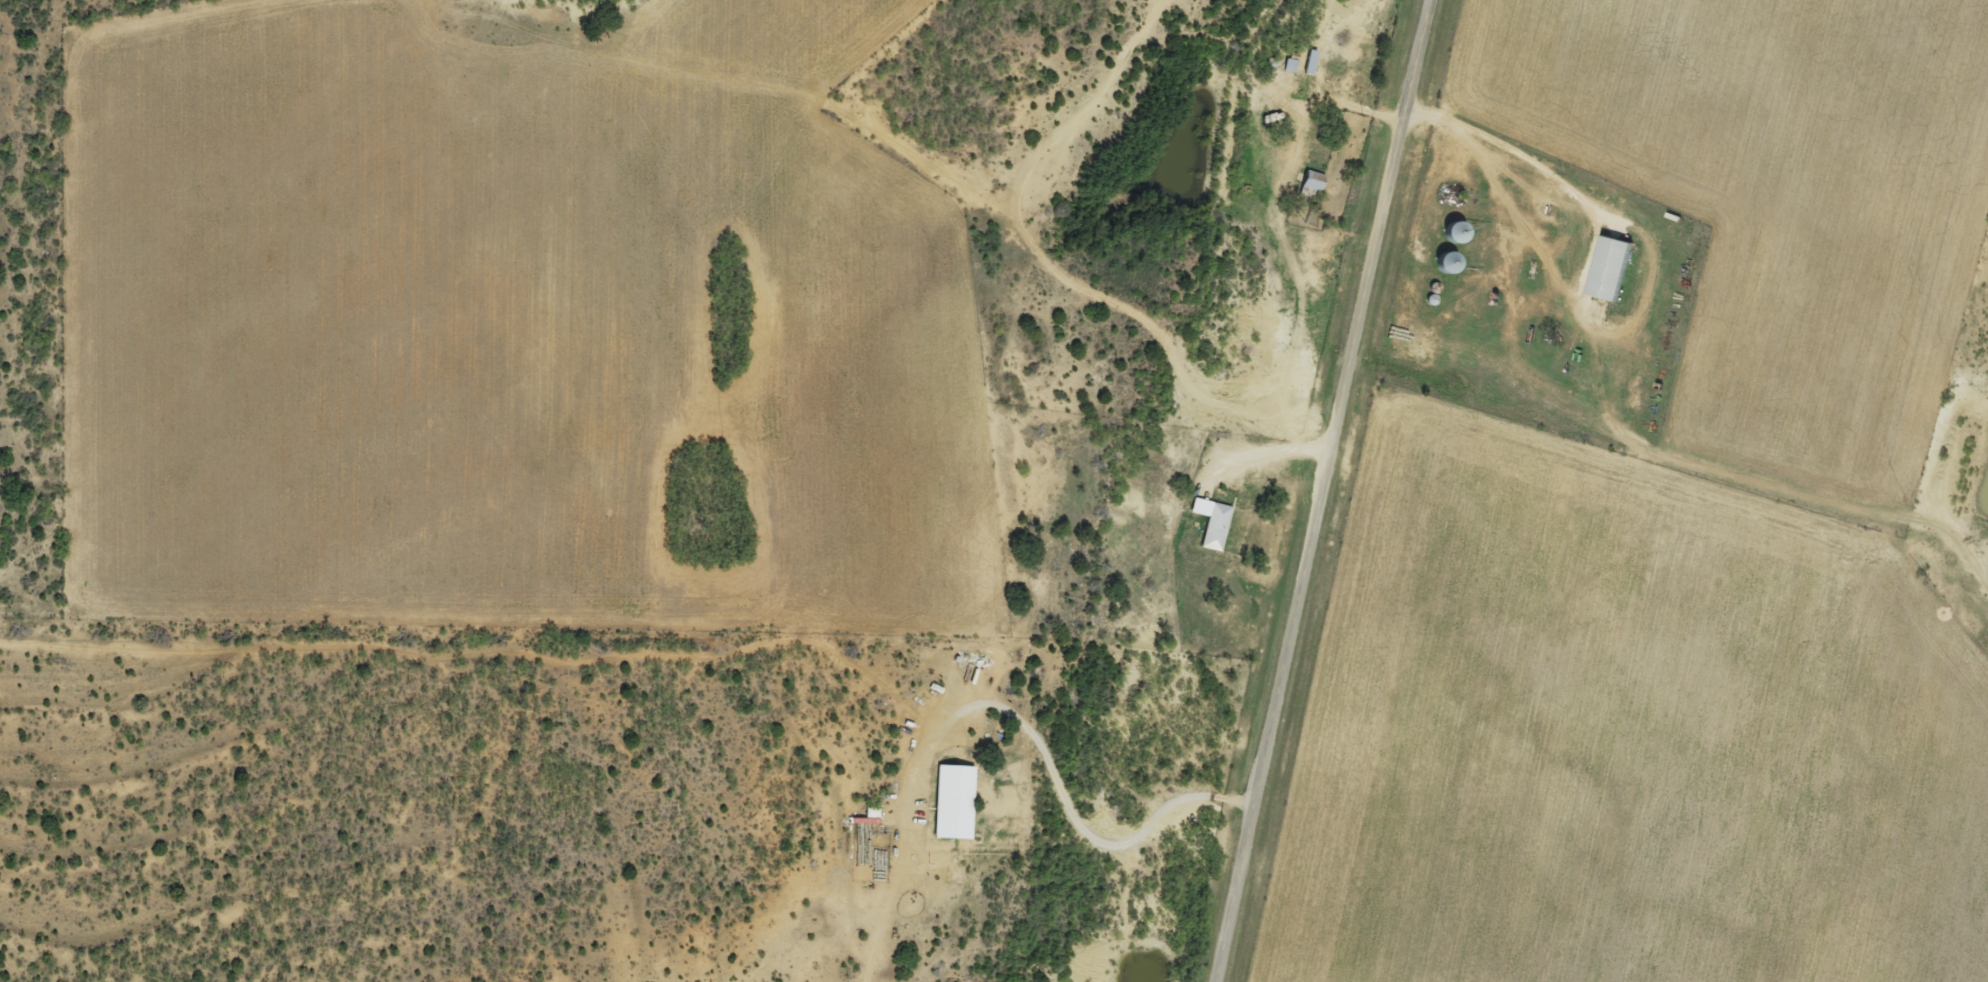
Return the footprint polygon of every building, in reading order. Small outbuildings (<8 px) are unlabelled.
[(1313,77),(1318,53),(1307,51),(1302,75),(1313,77)] [(1322,176),(1304,171),(1297,196),(1315,201),(1322,176)] [(1447,245),(1462,242),(1459,223),(1443,226),(1447,245)] [(1630,244),(1599,237),(1586,298),(1617,304),(1630,244)] [(1441,278),(1456,267),(1447,254),(1432,265),(1441,278)] [(1200,549),(1220,554),(1230,508),(1193,500),(1189,515),(1206,519),(1200,549)] [(970,840),(972,768),(936,767),(933,839),(970,840)]
